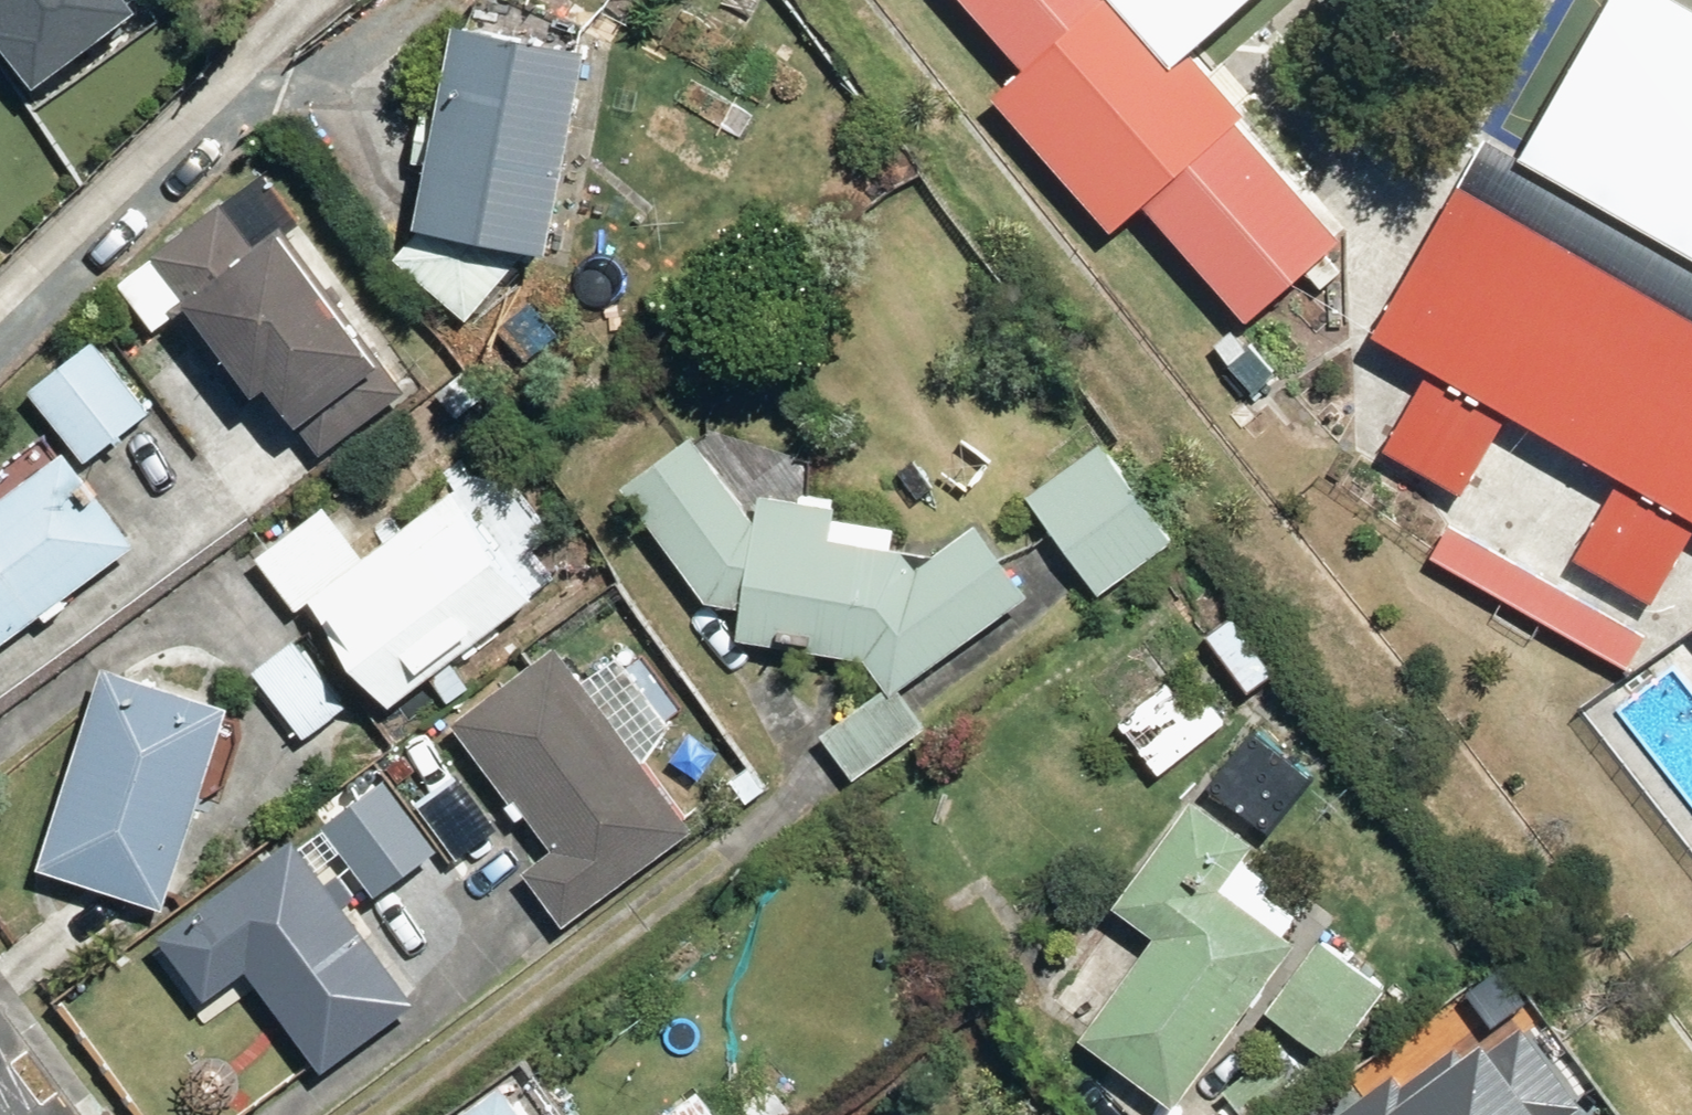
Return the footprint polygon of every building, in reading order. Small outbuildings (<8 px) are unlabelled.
[(119,0),(0,0),(0,80),(25,113),(139,25),(119,0)] [(1030,85),(1127,0),(955,0),(1030,85)] [(573,37),(439,19),(411,235),(545,253),(573,37)] [(1151,19),(1052,107),(1243,321),(1299,272),(1320,252),(1342,233),(1151,19)] [(171,309),(308,464),(423,362),(250,166),(113,288),(149,329),(171,309)] [(1447,190),(1350,365),(1409,397),(1376,455),(1456,499),(1488,441),(1601,504),(1569,561),(1643,602),(1675,545),(1691,554),(1691,326),(1447,190)] [(1317,291),(1338,272),(1320,252),(1299,272),(1317,291)] [(88,340),(22,395),(81,465),(147,409),(88,340)] [(741,571),(749,513),(692,434),(613,493),(696,605),(741,571)] [(1093,440),(1017,501),(1095,599),(1171,538),(1093,440)] [(0,496),(0,644),(133,549),(62,451),(0,496)] [(398,695),(553,574),(534,550),(554,535),(493,456),(405,524),(376,487),(330,523),(318,507),(249,561),(295,619),(394,745),(421,724),(398,695)] [(815,738),(849,783),(925,725),(900,693),(1021,599),(967,528),(909,573),(887,545),(889,529),(827,521),(829,506),(751,496),(749,513),(741,571),(731,642),(855,658),(879,689),(815,738)] [(1645,631),(1452,524),(1429,565),(1622,673),(1645,631)] [(1230,613),(1197,640),(1242,696),(1275,670),(1230,613)] [(512,872),(562,931),(689,824),(640,766),(680,732),(615,655),(575,689),(534,642),(443,719),(547,841),(512,872)] [(230,705),(97,663),(32,869),(164,911),(230,705)] [(1179,665),(1109,723),(1154,778),(1224,719),(1179,665)] [(449,776),(405,810),(427,840),(450,869),(494,834),(449,776)] [(379,778),(343,807),(391,868),(427,840),(405,810),(379,778)] [(1173,1110),(1293,919),(1232,880),(1256,843),(1183,797),(1111,912),(1148,934),(1117,983),(1083,962),(1056,1005),(1090,1027),(1076,1049),(1173,1110)] [(377,882),(332,823),(293,853),(284,841),(151,942),(211,1021),(251,990),(318,1078),(413,1005),(340,910),(366,891),(377,882)] [(1389,986),(1313,938),(1262,1019),(1337,1067),(1389,986)] [(1306,1080),(1283,1047),(1216,1092),(1232,1114),(1254,1114),(1306,1080)] [(494,1081),(451,1114),(521,1114),(494,1081)] [(698,1090),(666,1114),(718,1114),(698,1090)]
